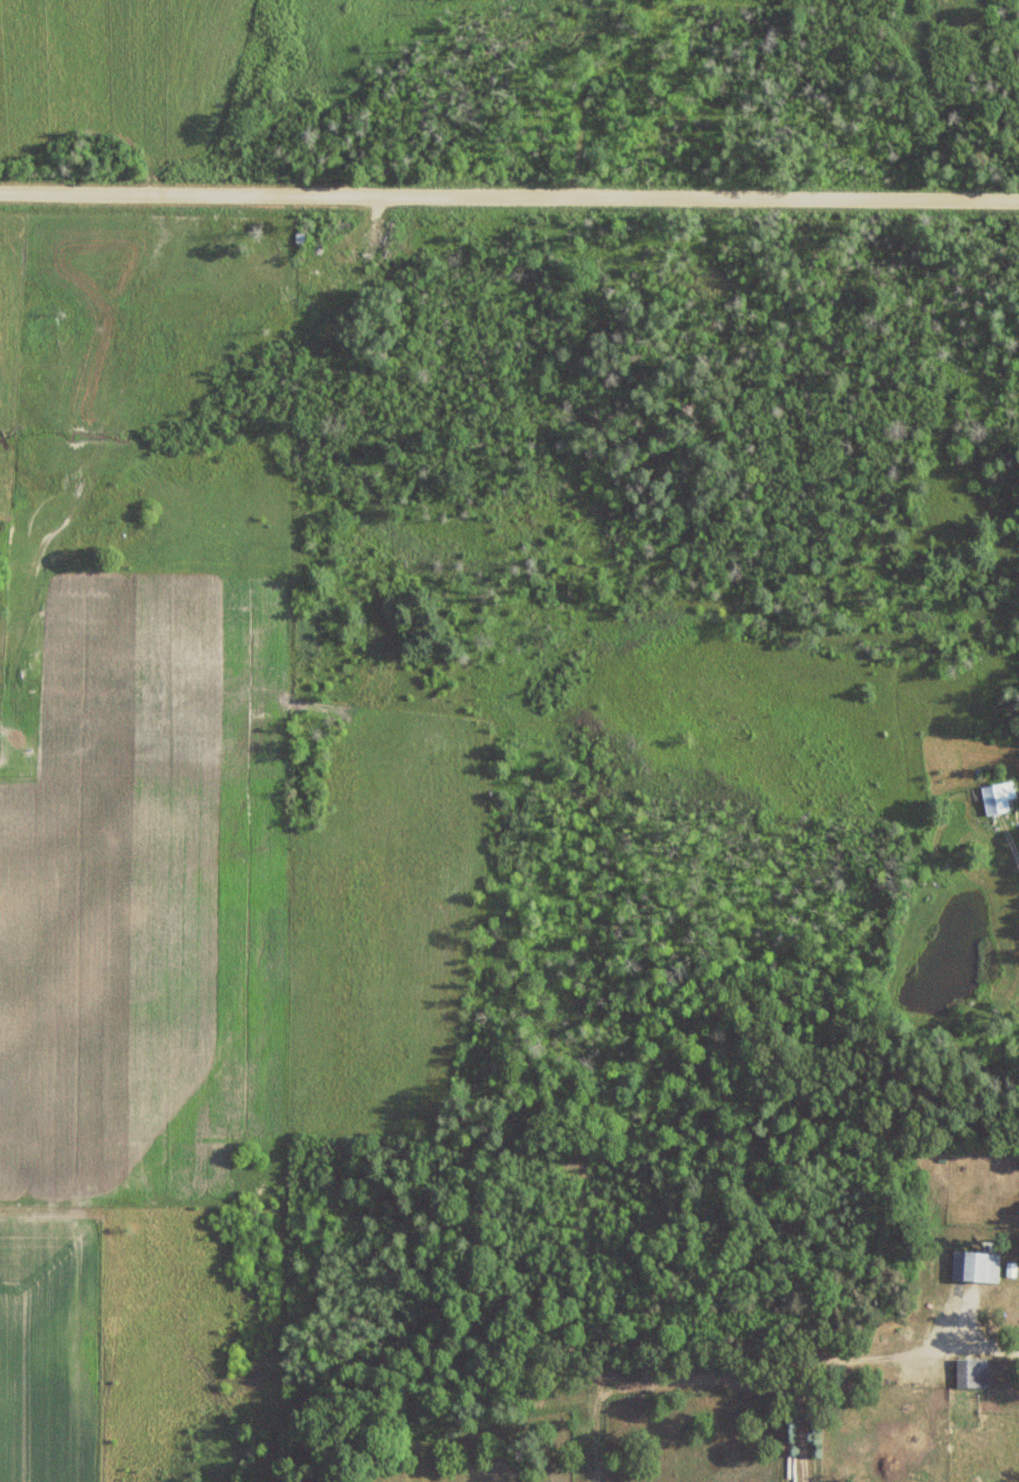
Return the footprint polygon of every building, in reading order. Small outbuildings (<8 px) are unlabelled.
[(1009,812),(1007,799),(1016,798),(1013,781),(979,787),(984,816),(1009,812)] [(986,1388),(986,1359),(955,1359),(955,1388),(986,1388)]
